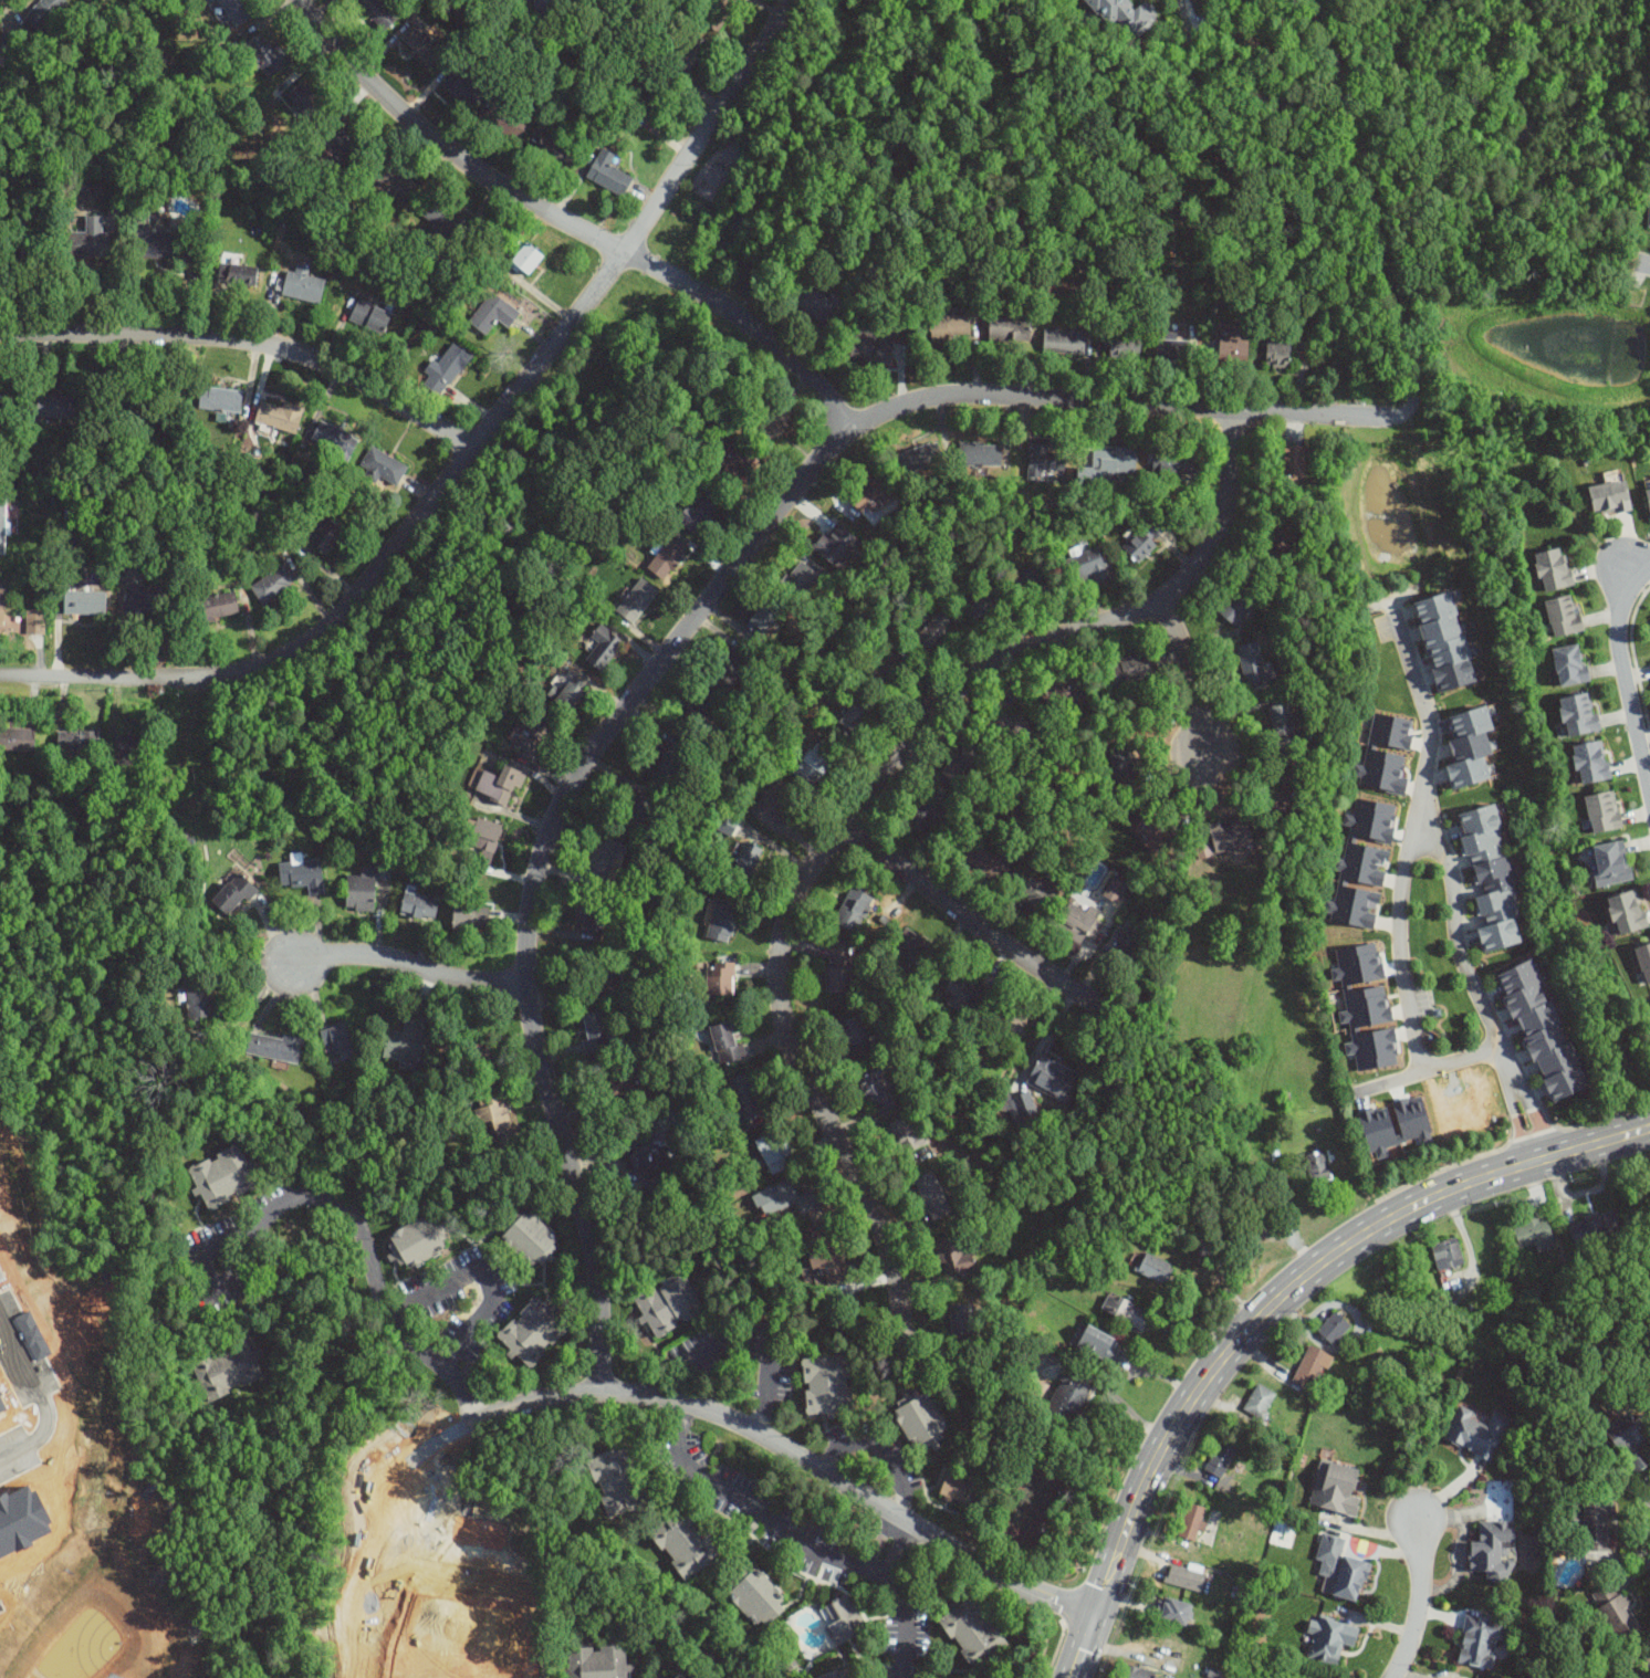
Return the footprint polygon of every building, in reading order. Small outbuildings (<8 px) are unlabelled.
[(67,2),(65,0),(42,0),(24,18),(38,31),(67,2)] [(254,14),(243,0),(216,0),(237,28),(254,14)] [(383,32),(400,18),(385,0),(355,0),(383,32)] [(1147,23),(1155,14),(1149,5),(1145,1),(1133,7),(1129,0),(1082,0),(1087,9),(1090,7),(1109,23),(1116,19),(1124,26),(1128,34),(1147,23)] [(399,39),(429,69),(446,52),(415,22),(399,39)] [(267,80),(290,63),(276,44),(271,49),(261,33),(243,45),(267,80)] [(442,86),(471,109),(483,93),(455,71),(442,86)] [(289,96),(311,123),(325,109),(303,84),(289,96)] [(531,120),(493,101),(482,122),(520,141),(531,120)] [(353,160),(366,148),(348,129),(335,141),(353,160)] [(564,170),(571,160),(556,149),(561,143),(546,133),(534,150),(564,170)] [(334,171),(344,152),(329,143),(318,161),(334,171)] [(614,169),(619,156),(601,148),(586,180),(624,196),(631,177),(614,169)] [(373,178),(405,204),(419,188),(386,161),(373,178)] [(436,226),(431,230),(450,244),(468,222),(437,198),(424,216),(436,226)] [(108,253),(108,233),(100,233),(100,215),(83,216),(84,232),(68,232),(68,254),(108,253)] [(176,257),(176,228),(157,228),(157,223),(135,223),(134,257),(176,257)] [(526,277),(543,256),(526,242),(509,263),(526,277)] [(256,265),(216,264),(216,283),(255,284),(256,265)] [(288,271),(282,295),(320,304),(325,280),(307,276),(310,269),(297,265),(295,273),(288,271)] [(498,319),(509,328),(520,313),(491,292),(469,323),(485,335),(498,319)] [(349,319),(382,335),(391,313),(359,298),(349,319)] [(928,315),(928,346),(950,346),(950,336),(971,336),(971,315),(928,315)] [(1010,315),(990,315),(990,342),(1030,342),(1030,322),(1010,322),(1010,315)] [(858,329),(849,355),(889,368),(898,342),(858,329)] [(1044,354),(1085,354),(1085,331),(1044,331),(1044,354)] [(1110,359),(1141,359),(1141,338),(1110,338),(1110,359)] [(1187,360),(1187,339),(1157,339),(1157,360),(1187,360)] [(1247,339),(1218,339),(1218,366),(1247,366),(1247,339)] [(1291,343),(1266,343),(1266,368),(1291,368),(1291,343)] [(422,385),(441,398),(471,357),(453,344),(422,385)] [(242,389),(199,384),(196,406),(239,411),(242,389)] [(72,393),(35,392),(35,416),(72,416),(72,393)] [(302,406),(283,400),(281,406),(258,399),(252,419),(294,432),(302,406)] [(347,456),(357,436),(319,418),(309,438),(347,456)] [(899,455),(907,476),(942,463),(934,442),(899,455)] [(406,465),(370,443),(358,463),(394,485),(406,465)] [(960,465),(1002,465),(1002,443),(960,443),(960,465)] [(1058,443),(1028,444),(1030,472),(1059,472),(1058,443)] [(727,456),(736,472),(751,463),(741,447),(727,456)] [(1280,479),(1305,479),(1305,447),(1280,447),(1280,479)] [(1093,448),(1090,484),(1107,485),(1108,473),(1137,475),(1138,450),(1093,448)] [(1153,472),(1199,474),(1200,453),(1155,451),(1153,472)] [(871,523),(899,496),(875,472),(848,499),(871,523)] [(1588,489),(1595,516),(1631,510),(1626,481),(1588,489)] [(694,491),(676,520),(697,533),(715,504),(694,491)] [(341,528),(319,512),(302,536),(324,552),(341,528)] [(1157,545),(1153,542),(1163,529),(1151,518),(1122,550),(1138,564),(1157,545)] [(861,542),(833,522),(813,550),(842,570),(861,542)] [(1297,524),(1276,522),(1274,541),(1295,543),(1297,524)] [(648,549),(654,554),(645,565),(663,579),(689,547),(671,533),(662,545),(656,540),(648,549)] [(1092,579),(1093,583),(1108,577),(1098,548),(1066,559),(1075,585),(1092,579)] [(1571,587),(1564,548),(1535,554),(1543,592),(1571,587)] [(818,574),(800,558),(779,581),(798,597),(818,574)] [(248,585),(261,603),(297,579),(285,561),(248,585)] [(658,589),(641,575),(614,609),(632,622),(658,589)] [(1048,590),(1043,575),(1016,585),(1023,600),(1048,590)] [(1262,598),(1242,580),(1216,609),(1235,627),(1262,598)] [(62,612),(104,613),(105,590),(63,589),(62,612)] [(1412,604),(1438,694),(1477,682),(1455,602),(1463,600),(1460,590),(1412,604)] [(964,605),(972,620),(998,607),(989,591),(964,605)] [(201,618),(236,615),(234,592),(199,595),(201,618)] [(1554,638),(1581,631),(1573,595),(1545,601),(1554,638)] [(744,624),(760,636),(776,613),(760,601),(744,624)] [(911,636),(925,651),(947,632),(942,628),(951,620),(939,608),(930,615),(932,617),(911,636)] [(584,659),(600,670),(621,638),(598,622),(588,636),(597,641),(584,659)] [(1245,685),(1266,682),(1259,642),(1239,646),(1245,685)] [(1553,650),(1559,688),(1587,682),(1580,644),(1553,650)] [(716,673),(729,679),(743,652),(730,646),(716,673)] [(1146,652),(1119,660),(1126,684),(1153,678),(1146,652)] [(561,688),(554,683),(546,693),(567,710),(587,684),(572,673),(561,688)] [(1042,692),(1051,716),(1078,706),(1068,681),(1042,692)] [(1560,699),(1567,737),(1598,732),(1591,693),(1560,699)] [(1298,743),(1289,703),(1268,707),(1277,747),(1298,743)] [(1491,780),(1485,757),(1492,755),(1485,732),(1493,731),(1487,707),(1449,717),(1455,741),(1449,743),(1454,765),(1447,767),(1452,790),(1491,780)] [(536,738),(550,725),(536,710),(522,723),(536,738)] [(1369,741),(1408,748),(1413,717),(1374,711),(1369,741)] [(1023,715),(1011,723),(1005,714),(985,727),(1003,754),(1034,734),(1023,715)] [(34,727),(0,726),(0,748),(34,749),(34,727)] [(56,730),(57,753),(98,752),(98,729),(56,730)] [(510,748),(530,759),(539,744),(519,732),(510,748)] [(134,755),(135,736),(114,735),(114,754),(134,755)] [(834,752),(815,741),(810,749),(805,746),(789,771),(813,786),(834,752)] [(1609,780),(1604,742),(1574,747),(1579,786),(1609,780)] [(653,761),(660,769),(652,776),(660,784),(686,760),(671,744),(653,761)] [(1107,751),(1118,784),(1138,777),(1126,744),(1107,751)] [(1405,754),(1366,746),(1360,771),(1358,783),(1404,792),(1407,776),(1401,775),(1405,754)] [(526,772),(502,764),(498,775),(475,766),(467,788),(507,802),(513,785),(520,787),(526,772)] [(748,810),(778,833),(791,815),(782,808),(794,792),(774,776),(748,810)] [(1584,798),(1594,836),(1623,828),(1614,790),(1584,798)] [(1459,815),(1476,896),(1475,898),(1483,930),(1479,930),(1484,953),(1526,944),(1507,857),(1496,807),(1459,815)] [(1134,831),(1147,835),(1143,846),(1155,851),(1165,824),(1140,815),(1134,831)] [(467,851),(494,859),(504,825),(477,816),(467,851)] [(1214,854),(1253,847),(1247,816),(1221,822),(1220,820),(1208,822),(1214,854)] [(621,842),(597,834),(583,873),(607,881),(621,842)] [(1195,840),(1197,858),(1212,856),(1210,838),(1195,840)] [(762,848),(744,839),(731,868),(749,876),(762,848)] [(1388,849),(1346,840),(1342,859),(1339,859),(1335,876),(1381,885),(1385,867),(1384,867),(1388,849)] [(999,884),(1012,866),(977,842),(964,861),(999,884)] [(1599,888),(1630,882),(1623,842),(1594,847),(1599,888)] [(304,894),(325,893),(323,861),(311,861),(310,851),(290,852),(290,863),(280,864),(281,885),(304,884),(304,894)] [(378,910),(378,880),(391,880),(391,864),(358,864),(358,874),(346,874),(346,910),(378,910)] [(230,919),(260,889),(240,869),(210,899),(230,919)] [(1127,881),(1110,875),(1102,895),(1119,902),(1127,881)] [(1041,914),(1054,894),(1031,878),(1017,898),(1041,914)] [(1329,919),(1373,928),(1376,910),(1380,892),(1337,883),(1329,919)] [(858,934),(877,898),(853,885),(834,921),(858,934)] [(399,913),(437,920),(441,898),(404,891),(399,913)] [(1608,900),(1618,937),(1648,929),(1637,892),(1608,900)] [(705,937),(729,942),(737,902),(713,897),(705,937)] [(1054,930),(1090,950),(1105,924),(1097,920),(1101,911),(1092,906),(1088,913),(1068,903),(1054,930)] [(452,927),(494,927),(494,904),(452,904),(452,927)] [(1144,937),(1125,920),(1109,937),(1128,955),(1144,937)] [(907,927),(892,947),(931,976),(946,956),(907,927)] [(1649,984),(1649,946),(1636,950),(1646,985),(1649,984)] [(828,993),(850,993),(850,948),(828,948),(828,993)] [(705,993),(733,994),(733,962),(705,962),(705,993)] [(1555,1100),(1591,1082),(1529,962),(1493,979),(1555,1100)] [(947,1004),(961,1013),(971,997),(984,1006),(992,993),(957,969),(943,990),(951,995),(947,1004)] [(179,998),(188,998),(188,1017),(216,1016),(215,983),(179,984),(179,998)] [(1391,1024),(1385,984),(1343,990),(1346,1011),(1338,1012),(1340,1023),(1349,1021),(1352,1041),(1345,1042),(1346,1053),(1354,1052),(1357,1069),(1398,1063),(1393,1024),(1391,1024)] [(995,1031),(1024,1039),(1031,1014),(1002,1006),(995,1031)] [(583,1052),(607,1049),(602,1009),(581,1012),(585,1039),(582,1039),(583,1052)] [(383,1055),(419,1061),(426,1017),(407,1014),(404,1030),(387,1028),(383,1055)] [(850,1060),(874,1052),(861,1014),(837,1021),(850,1060)] [(708,1025),(717,1064),(744,1058),(741,1044),(735,1045),(729,1020),(708,1025)] [(321,1028),(327,1055),(336,1052),(338,1060),(357,1056),(348,1021),(321,1028)] [(304,1037),(251,1027),(246,1055),(300,1065),(304,1037)] [(1000,1040),(1023,1043),(1024,1035),(1001,1033),(1000,1040)] [(1063,1100),(1077,1073),(1042,1056),(1028,1082),(1063,1100)] [(858,1079),(877,1116),(895,1108),(876,1070),(858,1079)] [(748,1071),(726,1079),(741,1120),(763,1112),(748,1071)] [(1024,1122),(1022,1116),(1036,1111),(1028,1090),(1004,1099),(1014,1125),(1024,1122)] [(495,1136),(515,1131),(505,1093),(474,1101),(481,1124),(492,1122),(495,1136)] [(1370,1159),(1392,1153),(1390,1145),(1397,1144),(1387,1105),(1358,1113),(1370,1159)] [(909,1114),(887,1126),(904,1156),(926,1144),(909,1114)] [(789,1153),(779,1128),(754,1138),(769,1174),(789,1166),(784,1155),(789,1153)] [(650,1148),(649,1131),(631,1132),(633,1175),(661,1174),(660,1147),(650,1148)] [(260,1186),(240,1142),(185,1167),(200,1202),(206,1198),(210,1209),(260,1186)] [(1333,1178),(1322,1150),(1304,1156),(1315,1185),(1333,1178)] [(927,1213),(947,1204),(933,1171),(912,1179),(927,1213)] [(819,1205),(811,1187),(796,1194),(788,1177),(750,1195),(756,1207),(760,1205),(765,1215),(794,1202),(799,1214),(819,1205)] [(503,1236),(530,1265),(536,1259),(542,1263),(556,1247),(553,1245),(558,1237),(526,1208),(522,1214),(519,1209),(501,1228),(505,1231),(503,1236)] [(1622,1233),(1614,1209),(1569,1225),(1577,1249),(1622,1233)] [(390,1230),(396,1245),(386,1248),(394,1266),(408,1260),(410,1267),(448,1251),(442,1237),(450,1234),(442,1217),(431,1221),(428,1215),(390,1230)] [(1518,1248),(1552,1242),(1547,1217),(1514,1224),(1518,1248)] [(942,1276),(969,1269),(960,1235),(933,1240),(942,1276)] [(1439,1272),(1464,1265),(1458,1238),(1431,1245),(1439,1272)] [(848,1281),(843,1247),(810,1252),(813,1276),(824,1273),(826,1284),(848,1281)] [(1173,1267),(1147,1254),(1138,1272),(1165,1286),(1173,1267)] [(631,1297),(657,1339),(706,1310),(681,1267),(631,1297)] [(497,1334),(531,1368),(570,1325),(535,1292),(497,1334)] [(1101,1310),(1143,1331),(1151,1313),(1109,1292),(1101,1310)] [(951,1305),(951,1335),(978,1335),(978,1305),(951,1305)] [(1351,1326),(1335,1312),(1317,1332),(1334,1346),(1351,1326)] [(1116,1347),(1119,1341),(1088,1324),(1077,1345),(1116,1366),(1124,1352),(1116,1347)] [(264,1377),(248,1336),(190,1361),(207,1402),(264,1377)] [(1330,1355),(1312,1345),(1292,1380),(1309,1391),(1330,1355)] [(802,1359),(805,1413),(854,1409),(848,1354),(802,1359)] [(1065,1367),(1045,1408),(1072,1424),(1092,1383),(1065,1367)] [(1242,1410),(1261,1422),(1278,1396),(1260,1384),(1242,1410)] [(892,1410),(917,1452),(950,1433),(926,1392),(892,1410)] [(1492,1460),(1510,1418),(1493,1412),(1489,1425),(1473,1418),(1476,1412),(1459,1405),(1444,1440),(1492,1460)] [(1649,1466),(1649,1451),(1643,1441),(1649,1437),(1649,1420),(1640,1406),(1606,1430),(1636,1476),(1649,1466)] [(1240,1446),(1223,1437),(1204,1469),(1222,1479),(1240,1446)] [(608,1517),(645,1504),(625,1445),(585,1457),(593,1481),(596,1481),(608,1517)] [(1358,1469),(1328,1462),(1322,1488),(1315,1486),(1310,1506),(1357,1517),(1360,1498),(1351,1497),(1358,1469)] [(961,1500),(968,1485),(948,1476),(941,1492),(961,1500)] [(1178,1535),(1197,1542),(1208,1509),(1190,1502),(1178,1535)] [(1611,1502),(1584,1502),(1584,1552),(1611,1552),(1611,1502)] [(718,1554),(680,1507),(648,1531),(686,1579),(718,1554)] [(1513,1522),(1481,1521),(1480,1542),(1470,1542),(1470,1572),(1486,1573),(1486,1583),(1512,1584),(1513,1522)] [(1319,1576),(1335,1581),(1332,1595),(1357,1602),(1368,1562),(1341,1554),(1346,1540),(1324,1533),(1317,1560),(1323,1561),(1319,1576)] [(1166,1582),(1201,1592),(1207,1574),(1171,1564),(1166,1582)] [(725,1593),(761,1629),(784,1607),(777,1601),(784,1596),(754,1565),(725,1593)] [(1591,1595),(1599,1607),(1596,1609),(1617,1644),(1642,1627),(1614,1582),(1591,1595)] [(866,1630),(848,1595),(819,1609),(837,1645),(866,1630)] [(939,1617),(972,1669),(1007,1647),(974,1595),(939,1617)] [(1186,1626),(1192,1605),(1167,1597),(1160,1618),(1186,1626)] [(1504,1622),(1466,1615),(1459,1663),(1496,1669),(1504,1622)] [(1338,1665),(1343,1644),(1355,1647),(1359,1627),(1313,1616),(1308,1632),(1314,1634),(1308,1658),(1338,1665)] [(631,1663),(625,1664),(625,1644),(600,1645),(600,1647),(568,1648),(569,1677),(631,1677),(631,1663)] [(1649,1657),(1639,1676),(1644,1677),(1649,1677),(1649,1658),(1649,1657)] [(1157,1674),(1126,1664),(1122,1677),(1155,1677),(1157,1674)] [(849,1667),(812,1677),(853,1677),(849,1667)]
